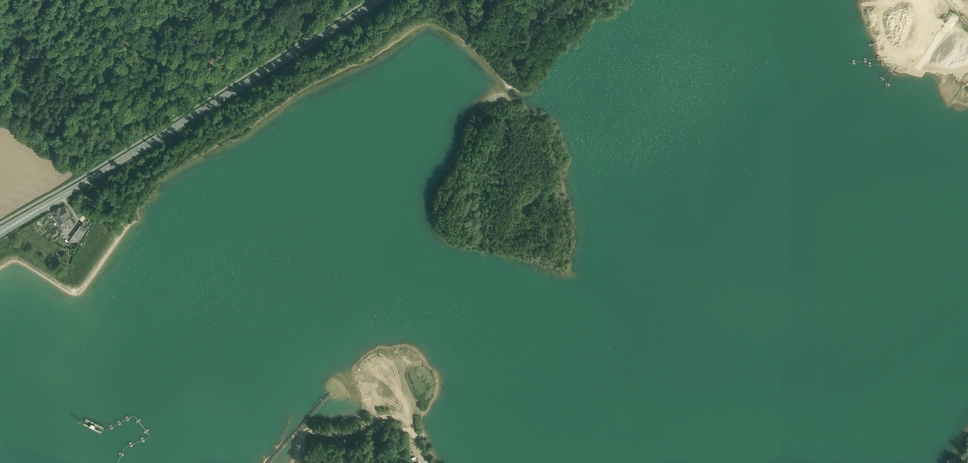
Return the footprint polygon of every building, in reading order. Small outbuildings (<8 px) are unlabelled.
[(65,205),(61,207),(60,206),(53,211),(60,223),(64,221),(70,217),(71,217),(69,214),(70,214),(65,205)] [(75,225),(70,217),(64,221),(66,224),(68,222),(71,227),(75,225)] [(81,224),(76,232),(81,236),(87,229),(81,224)] [(76,232),(72,237),(77,242),(81,236),(76,232)] [(67,250),(62,260),(66,262),(71,252),(67,250)]
